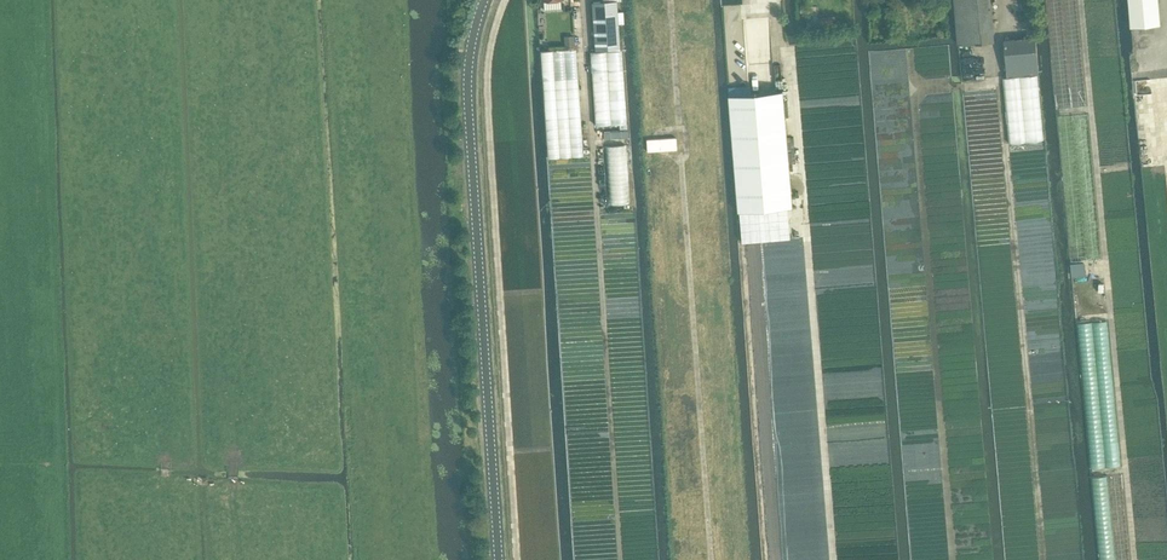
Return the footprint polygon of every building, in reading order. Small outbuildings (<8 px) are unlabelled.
[(544,10),(561,9),(560,0),(543,0),(544,10)] [(601,1),(592,2),(595,50),(619,48),(617,24),(622,23),(623,23),(622,11),(621,12),(617,12),(616,0),(601,1)] [(958,45),(995,41),(991,0),(954,0),(958,45)] [(1130,27),(1160,24),(1158,0),(1128,0),(1130,27)] [(831,30),(830,21),(822,22),(823,31),(831,30)] [(563,36),(564,46),(574,46),(574,36),(563,36)] [(1003,78),(1009,143),(1044,140),(1038,74),(1026,76),(1026,75),(1039,73),(1036,37),(1004,40),(1007,76),(1020,75),(1020,76),(1003,78)] [(627,122),(621,50),(590,53),(595,125),(627,122)] [(577,78),(542,80),(547,158),(583,156),(577,78)] [(785,90),(731,94),(740,210),(794,206),(785,90)] [(627,130),(603,132),(604,139),(627,137),(627,130)] [(1071,266),(1072,277),(1085,275),(1084,264),(1071,266)]
